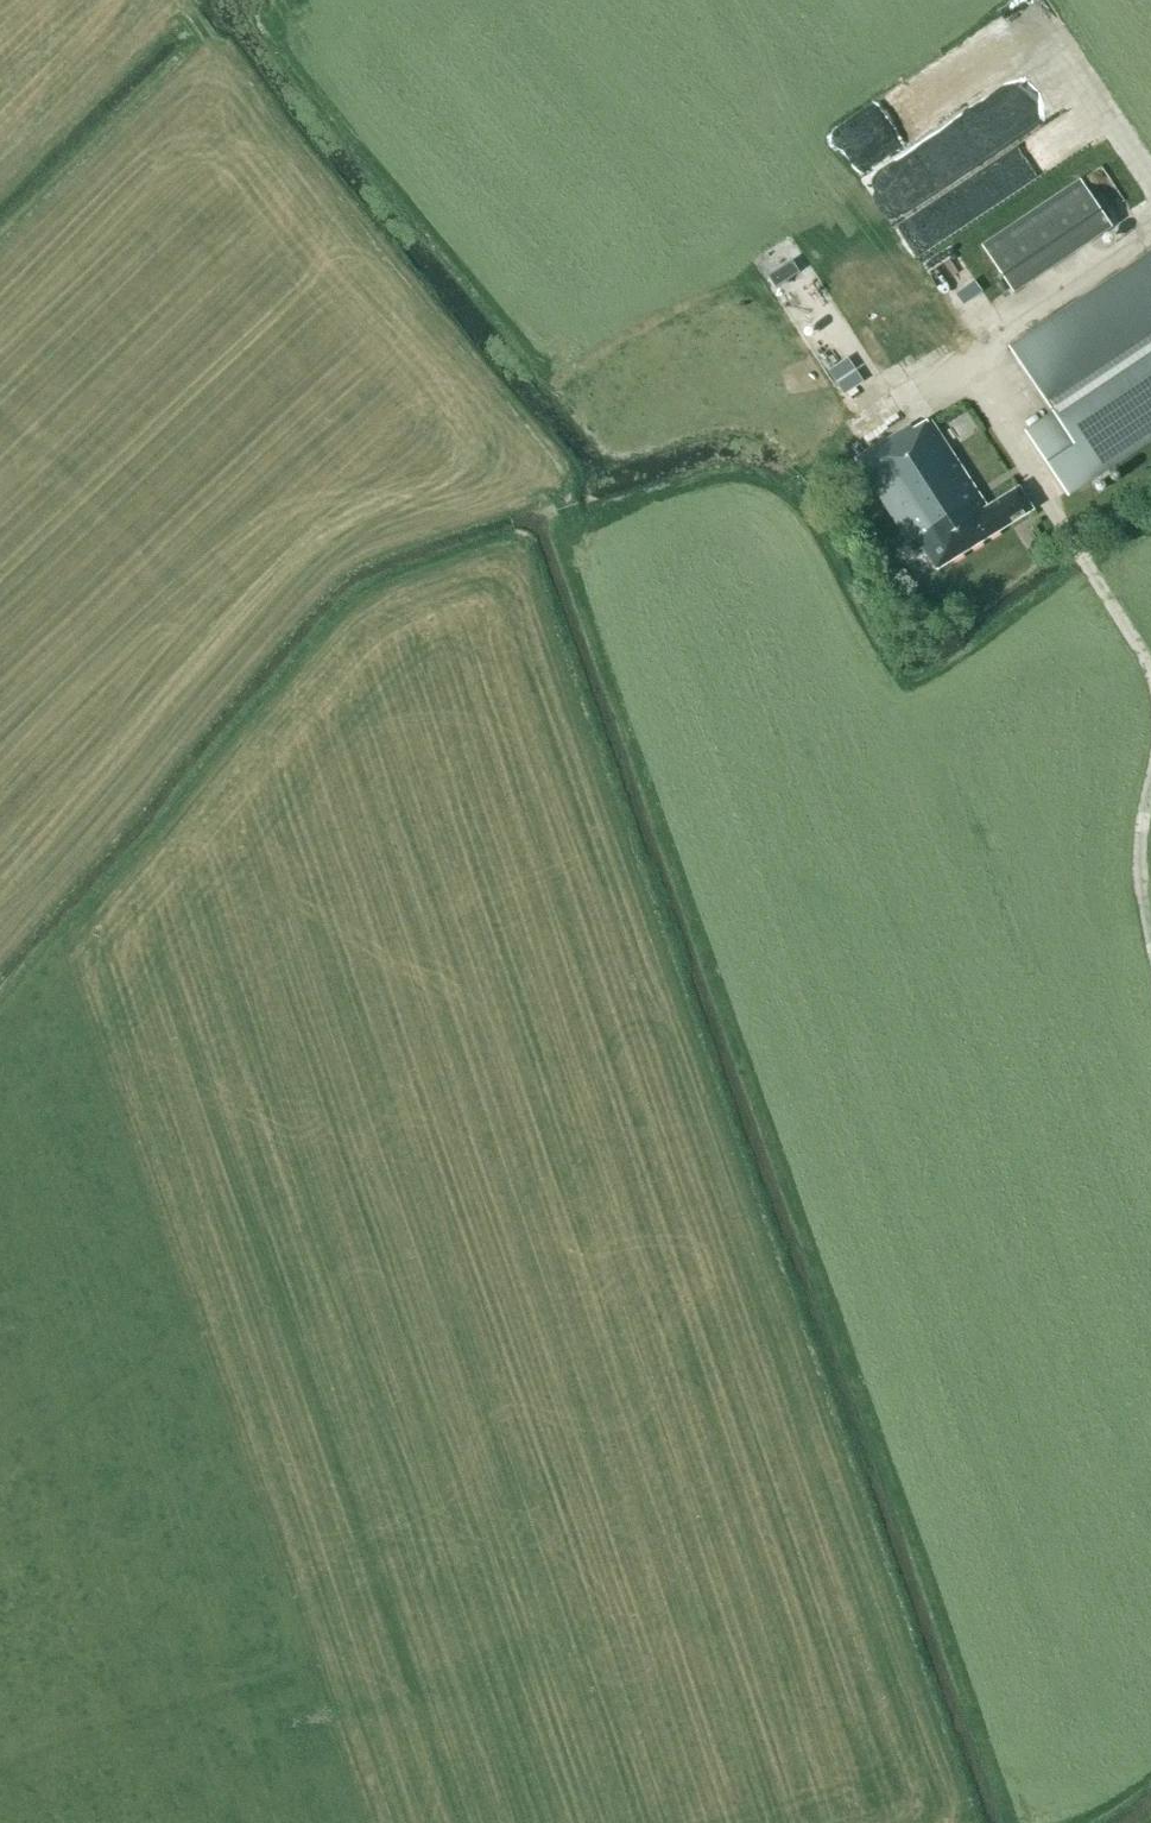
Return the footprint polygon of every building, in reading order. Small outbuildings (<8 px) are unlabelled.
[(1112,228),(1080,180),(982,246),(1014,294),(1112,228)] [(951,235),(938,202),(920,210),(933,242),(951,235)] [(1012,349),(1056,415),(1027,434),(1067,494),(1150,437),(1150,256),(1012,349)] [(937,570),(1032,509),(1018,487),(985,508),(979,500),(988,495),(935,415),(913,429),(910,425),(855,460),(916,554),(923,549),(937,570)]
